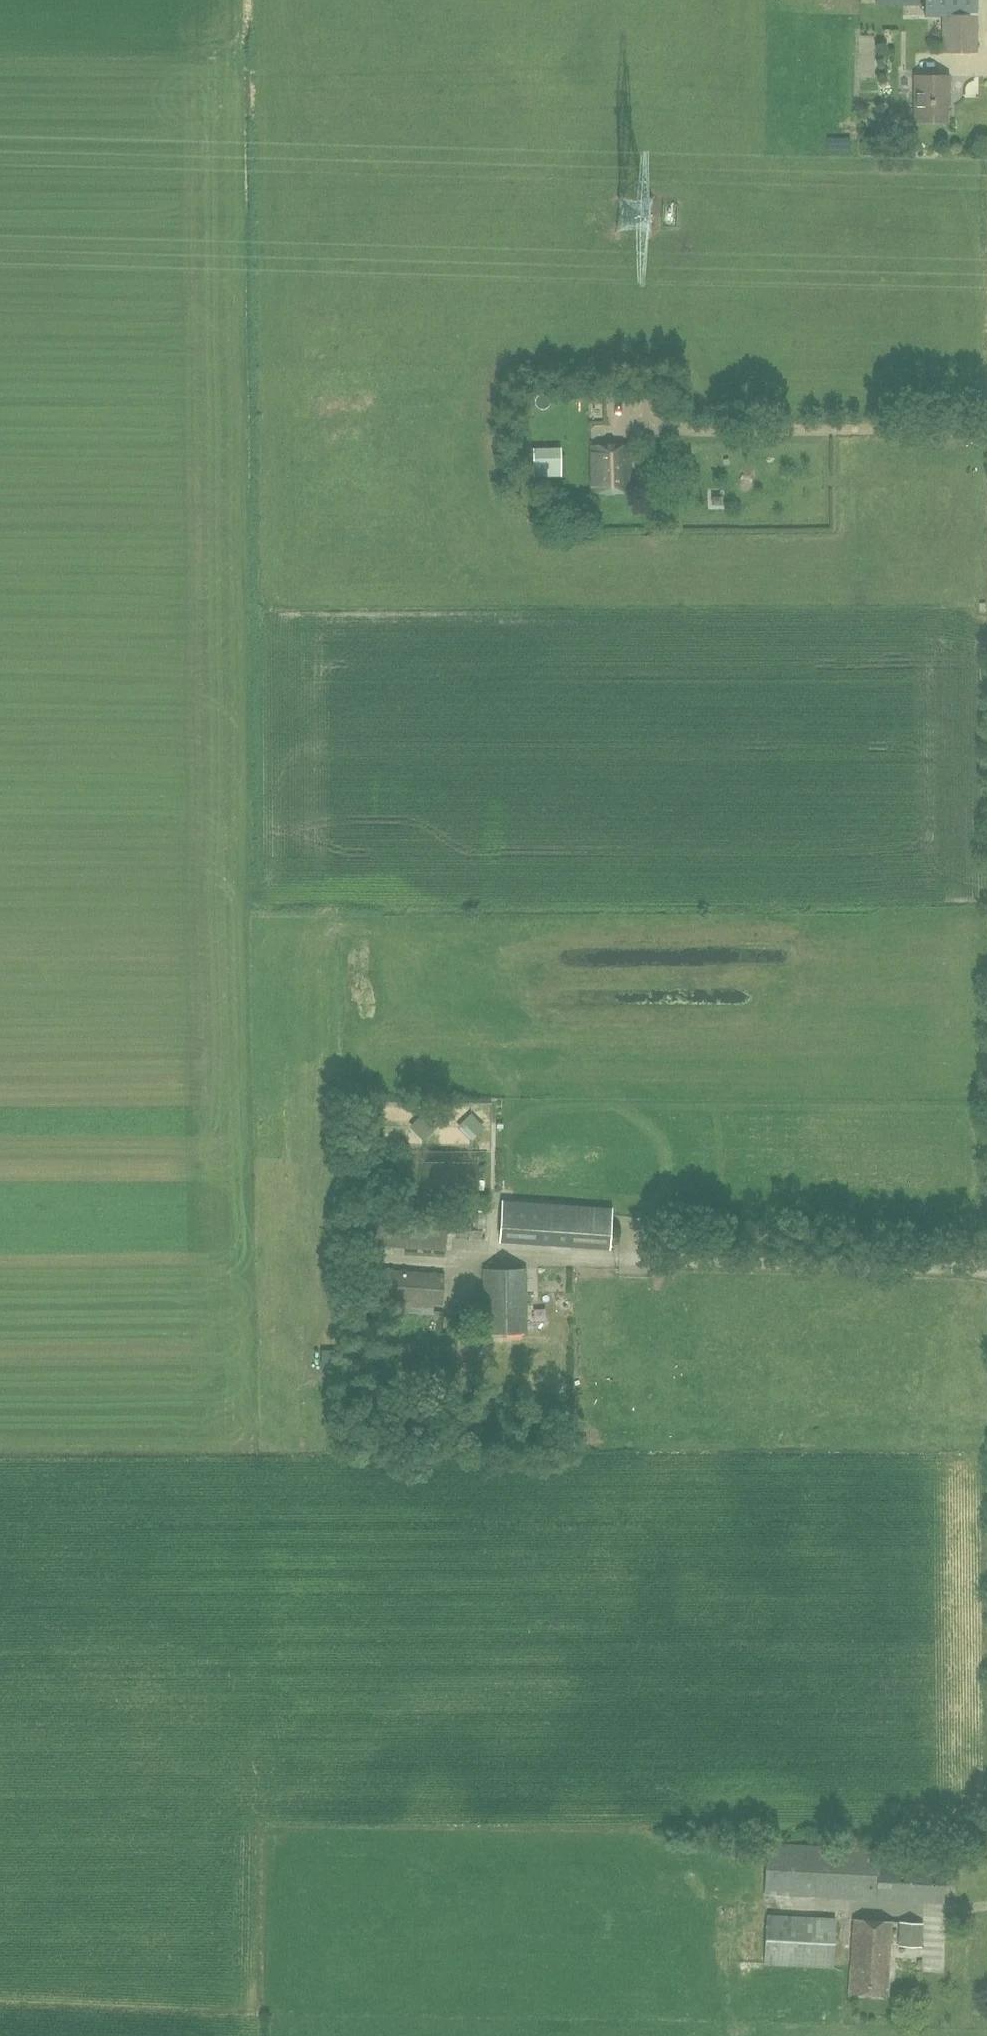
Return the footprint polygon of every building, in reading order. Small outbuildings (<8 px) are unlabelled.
[(977,0),(925,0),(925,16),(942,16),(943,53),(977,53),(977,0)] [(916,76),(916,122),(946,122),(946,95),(948,95),(948,75),(916,76)] [(882,126),(882,138),(894,138),(894,126),(882,126)] [(646,404),(645,395),(626,396),(627,406),(646,404)] [(591,492),(628,492),(629,446),(592,445),(591,492)] [(561,448),(533,448),(533,477),(562,476),(561,448)] [(641,473),(641,491),(653,491),(652,472),(641,473)] [(693,490),(692,475),(683,475),(683,490),(693,490)] [(477,1110),(462,1124),(476,1139),(491,1125),(477,1110)] [(428,1139),(443,1126),(429,1111),(415,1125),(428,1139)] [(356,1205),(353,1244),(445,1250),(448,1212),(356,1205)] [(610,1224),(574,1222),(575,1215),(502,1209),(500,1240),(572,1246),(572,1248),(608,1251),(610,1224)] [(485,1231),(486,1212),(474,1211),(473,1227),(466,1226),(466,1236),(481,1237),(482,1231),(485,1231)] [(444,1274),(357,1267),(355,1298),(441,1304),(444,1274)] [(485,1334),(527,1333),(526,1269),(484,1269),(485,1334)] [(764,1894),(943,1903),(945,1865),(879,1862),(879,1850),(767,1844),(764,1894)] [(767,1916),(764,1964),(833,1967),(836,1919),(767,1916)] [(849,1993),(887,1996),(892,1921),(854,1919),(849,1993)] [(899,1945),(921,1946),(922,1923),(900,1922),(899,1945)]
